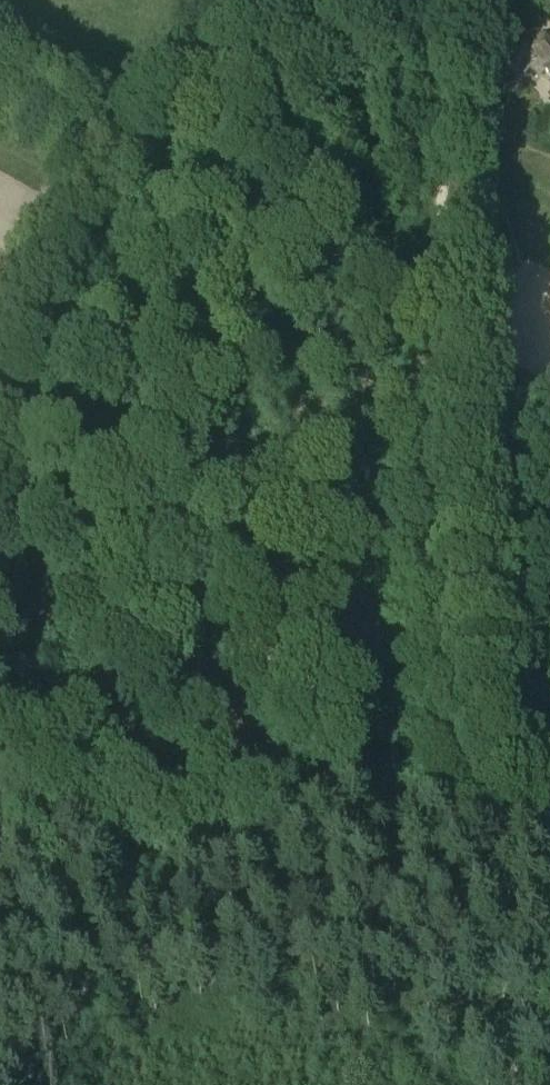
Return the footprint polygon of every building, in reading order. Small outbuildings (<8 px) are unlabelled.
[(534,51),(549,67),(549,43),(546,40),(534,51)]
